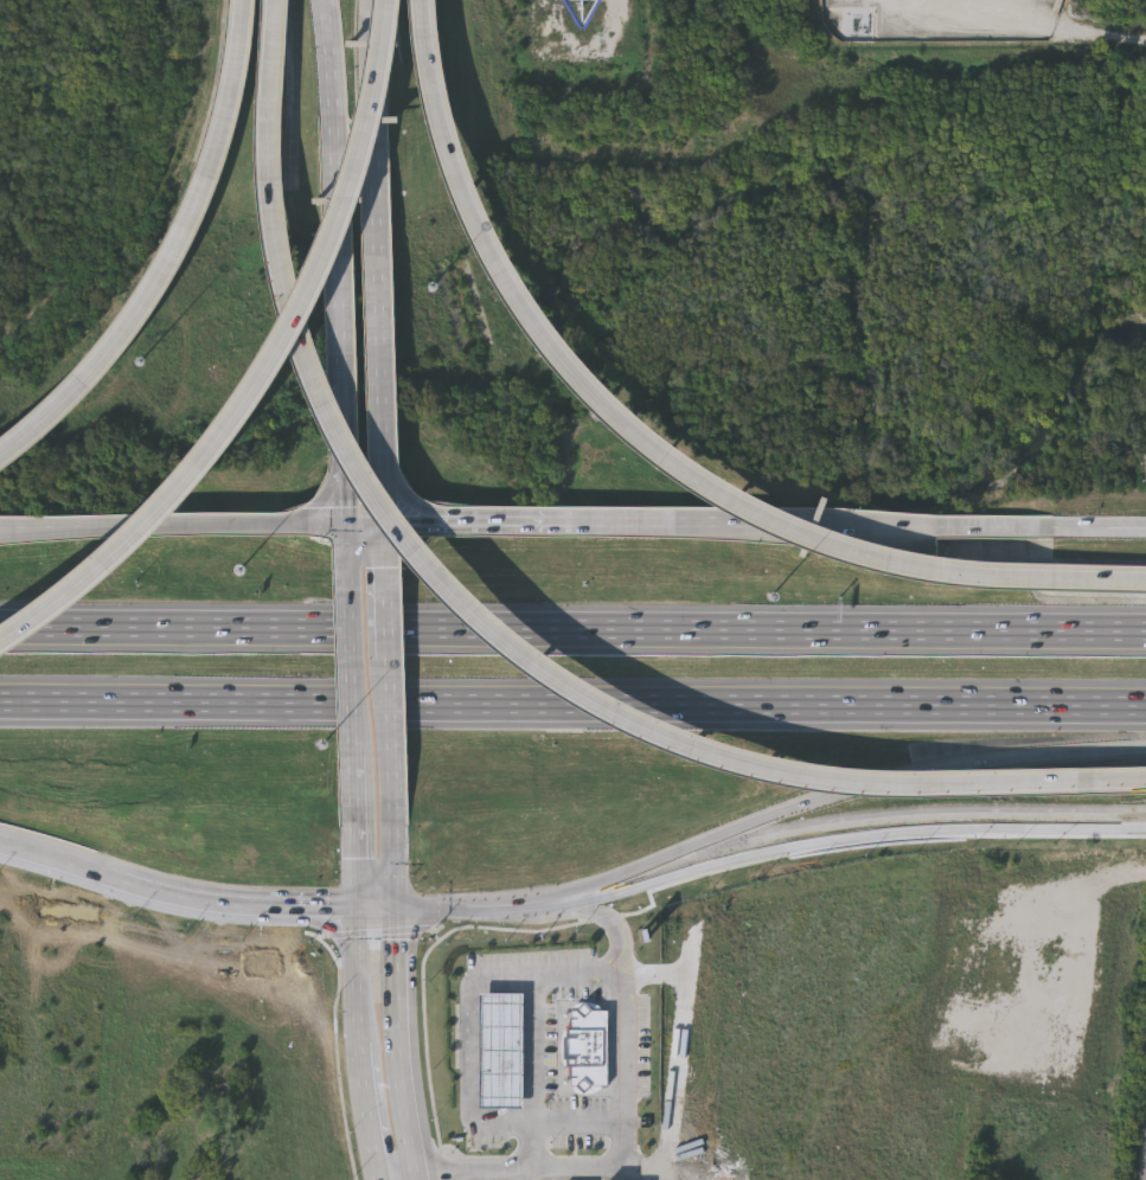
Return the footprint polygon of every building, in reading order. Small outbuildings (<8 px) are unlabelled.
[(479,992),(521,992),(520,1076),(520,1107),(478,1105),(479,992)] [(607,1007),(606,1085),(570,1085),(570,1064),(564,1064),(564,1027),(571,1028),(571,1007),(607,1007)]
